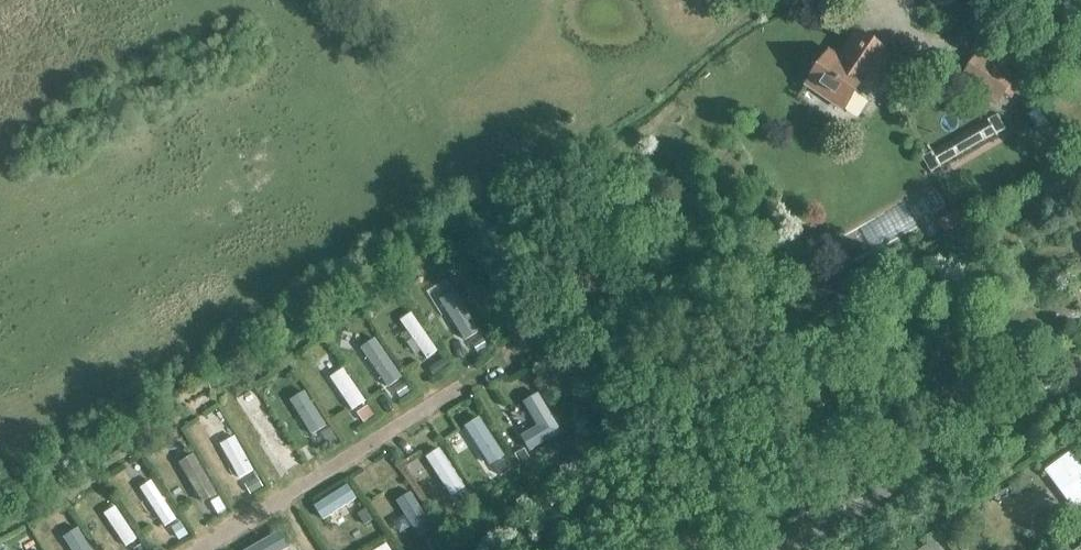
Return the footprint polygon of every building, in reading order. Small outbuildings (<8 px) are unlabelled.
[(861,85),(867,89),(890,55),(856,32),(842,52),(850,57),(844,66),(828,54),(806,86),(843,111),(861,85)] [(1005,95),(1011,99),(1023,81),(978,50),(959,79),(998,106),(1005,95)] [(1049,146),(1059,138),(1038,108),(1027,116),(1035,126),(1030,130),(1036,138),(1040,134),(1049,146)] [(440,300),(464,339),(478,330),(454,291),(440,300)] [(427,358),(438,350),(411,313),(400,321),(413,338),(406,343),(415,355),(421,350),(427,358)] [(366,350),(390,385),(401,377),(377,342),(366,350)] [(330,373),(353,409),(364,401),(341,366),(330,373)] [(291,401),(313,435),(327,426),(305,392),(291,401)] [(277,456),(289,448),(264,409),(253,416),(269,442),(265,444),(272,455),(275,453),(277,456)] [(498,420),(522,456),(524,455),(526,458),(531,456),(528,452),(534,448),(533,447),(541,442),(519,409),(510,414),(509,412),(498,420)] [(469,428),(492,464),(504,456),(480,420),(469,428)] [(221,444),(240,478),(254,470),(235,436),(221,444)] [(427,457),(452,497),(465,488),(440,449),(427,457)] [(1076,512),(1080,509),(1080,466),(1071,452),(1045,471),(1076,512)] [(180,463),(202,503),(217,495),(195,454),(180,463)] [(140,488),(165,526),(176,519),(152,481),(140,488)] [(350,484),(317,504),(324,516),(337,508),(339,512),(347,507),(345,503),(356,495),(350,484)] [(403,507),(423,538),(434,532),(414,500),(403,507)] [(107,515),(127,547),(138,540),(117,508),(107,515)] [(73,549),(92,549),(76,526),(63,534),(73,549)] [(932,539),(918,549),(940,549),(932,539)]
